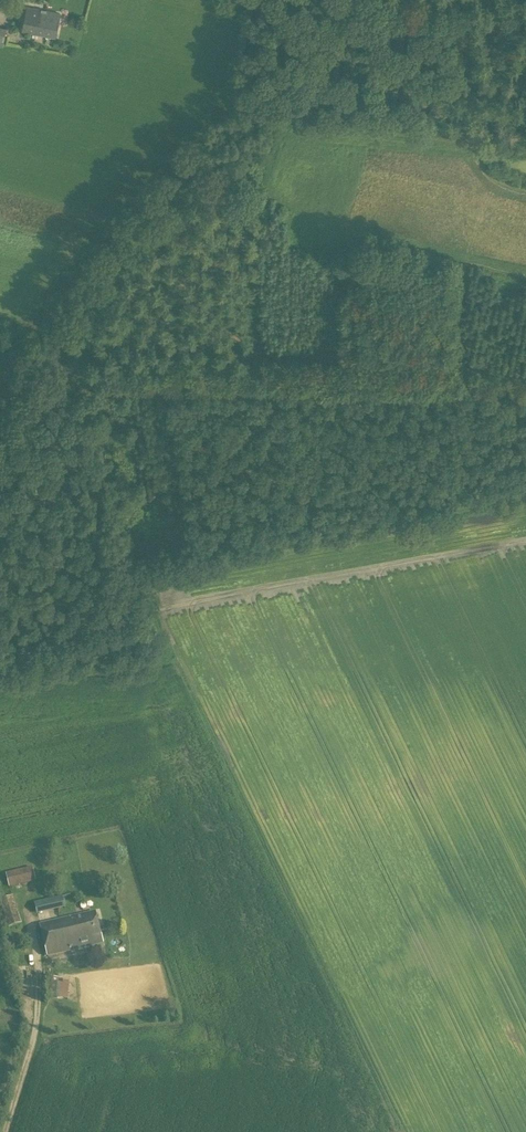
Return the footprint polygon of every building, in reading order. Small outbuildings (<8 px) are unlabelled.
[(23,30),(55,37),(60,14),(28,8),(23,30)] [(9,888),(36,881),(33,867),(6,874),(9,888)] [(13,896),(0,900),(0,902),(8,927),(22,923),(13,896)] [(34,903),(39,921),(47,919),(45,910),(48,909),(46,900),(34,903)] [(96,912),(65,919),(68,931),(87,926),(89,931),(100,928),(96,912)] [(68,931),(65,919),(40,925),(47,957),(104,944),(100,928),(89,931),(87,926),(68,931)] [(50,998),(59,998),(59,978),(50,978),(50,998)]
